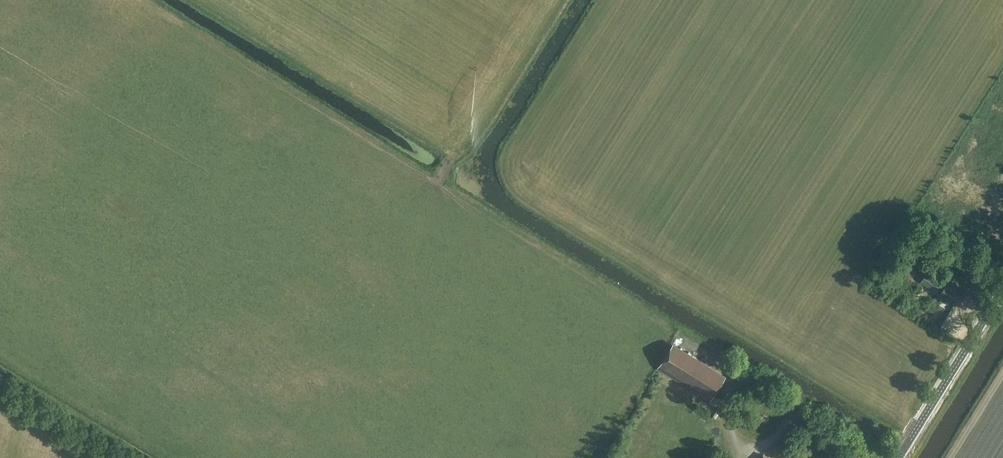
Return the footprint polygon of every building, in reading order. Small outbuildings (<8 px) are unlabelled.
[(948,282),(929,270),(921,283),(940,295),(956,305),(964,291),(949,282),(948,282)] [(710,401),(727,376),(675,342),(658,368),(710,401)]
